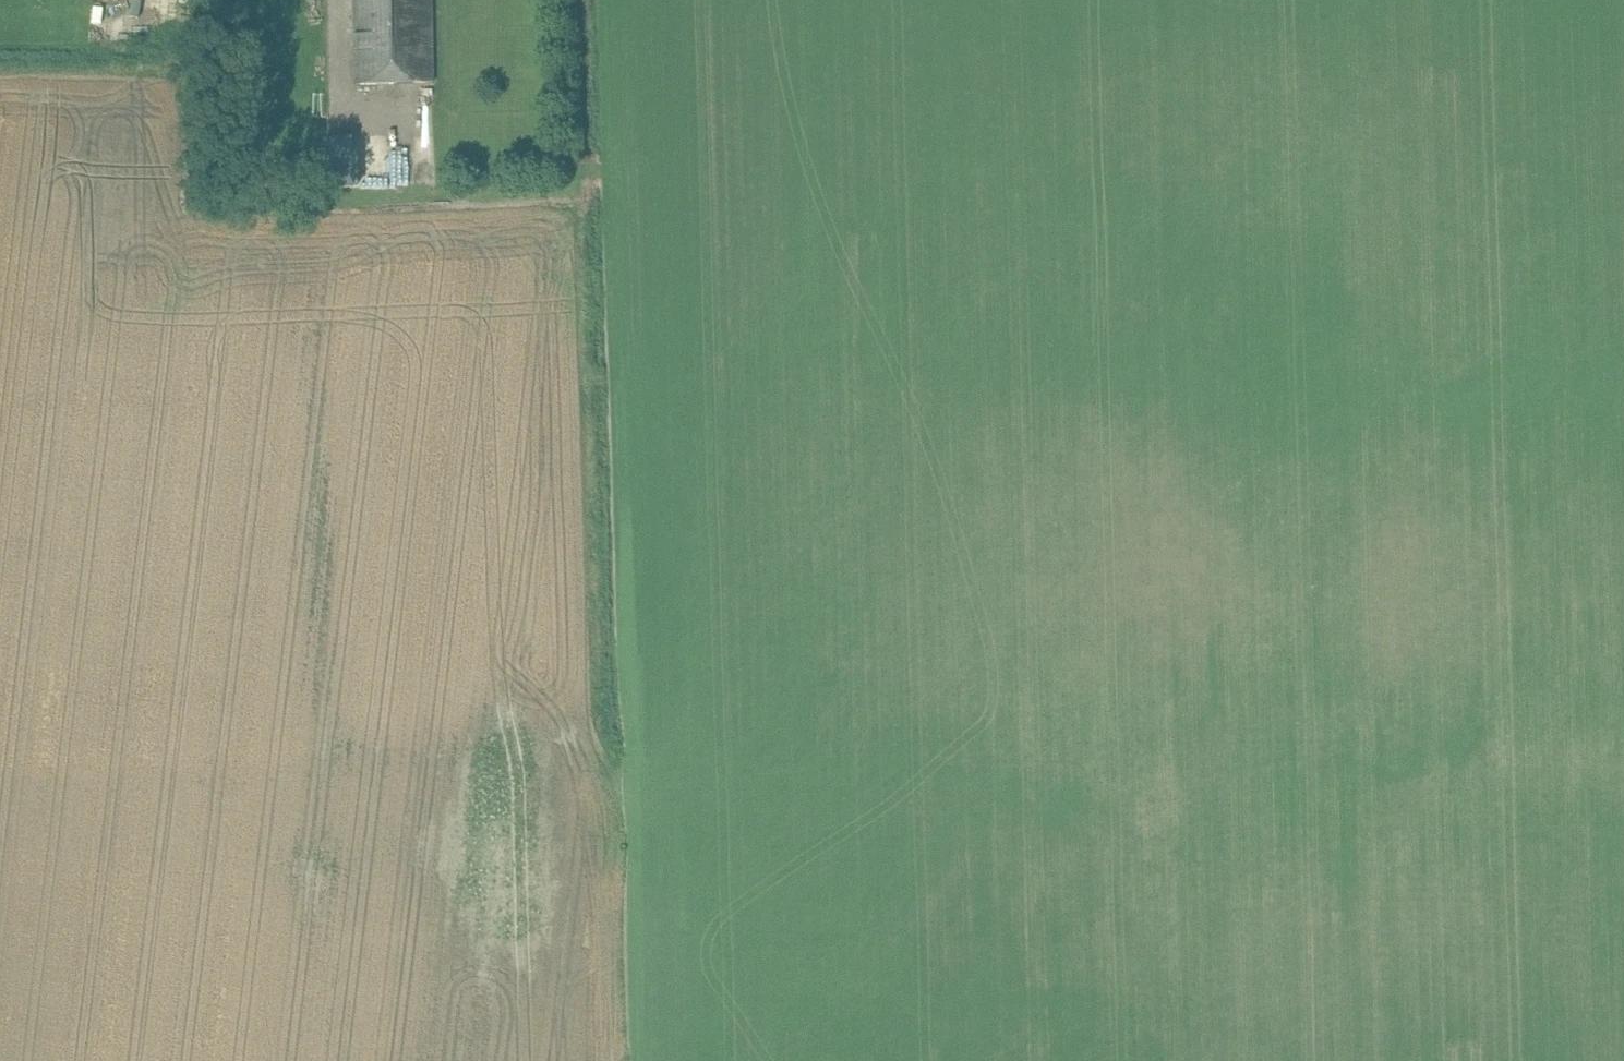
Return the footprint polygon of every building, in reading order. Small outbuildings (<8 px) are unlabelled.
[(432,84),(430,0),(354,0),(355,85),(432,84)]
